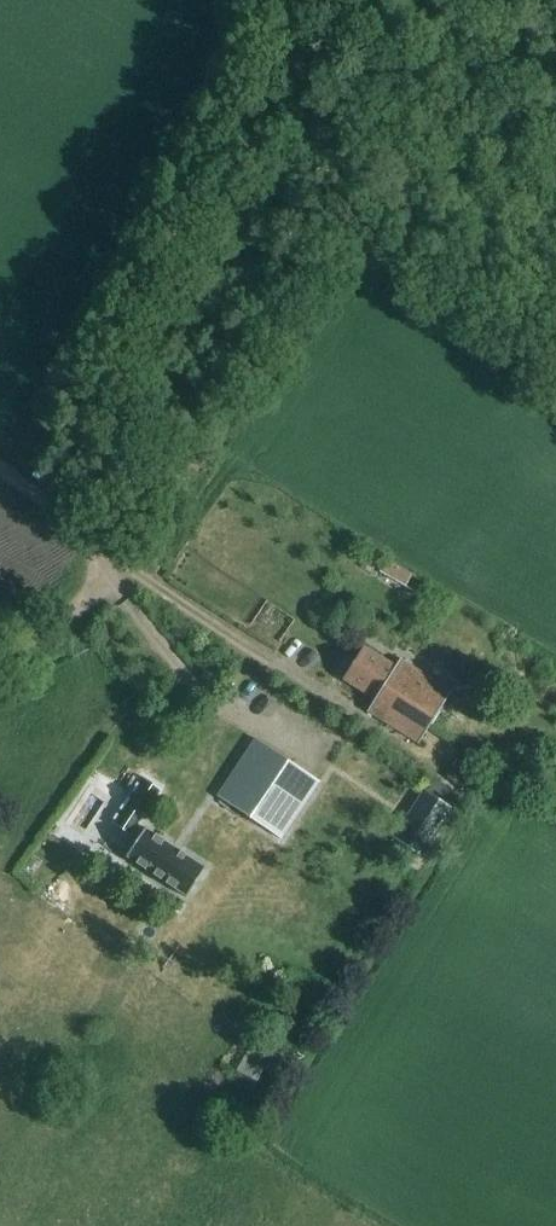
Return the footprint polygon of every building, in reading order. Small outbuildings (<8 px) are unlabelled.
[(11,396),(0,389),(0,412),(11,396)] [(371,604),(367,614),(378,619),(382,609),(371,604)] [(399,668),(366,648),(346,682),(377,700),(373,707),(379,711),(377,716),(409,736),(420,743),(451,692),(440,685),(403,661),(399,668)] [(257,742),(220,797),(282,837),(318,782),(257,742)] [(455,803),(460,797),(425,774),(421,780),(455,803)] [(390,819),(415,835),(439,799),(414,782),(390,819)] [(187,898),(206,868),(146,828),(126,858),(187,898)] [(267,1063),(274,1068),(282,1056),(265,1045),(260,1053),(249,1045),(236,1064),(257,1078),(267,1063)]
